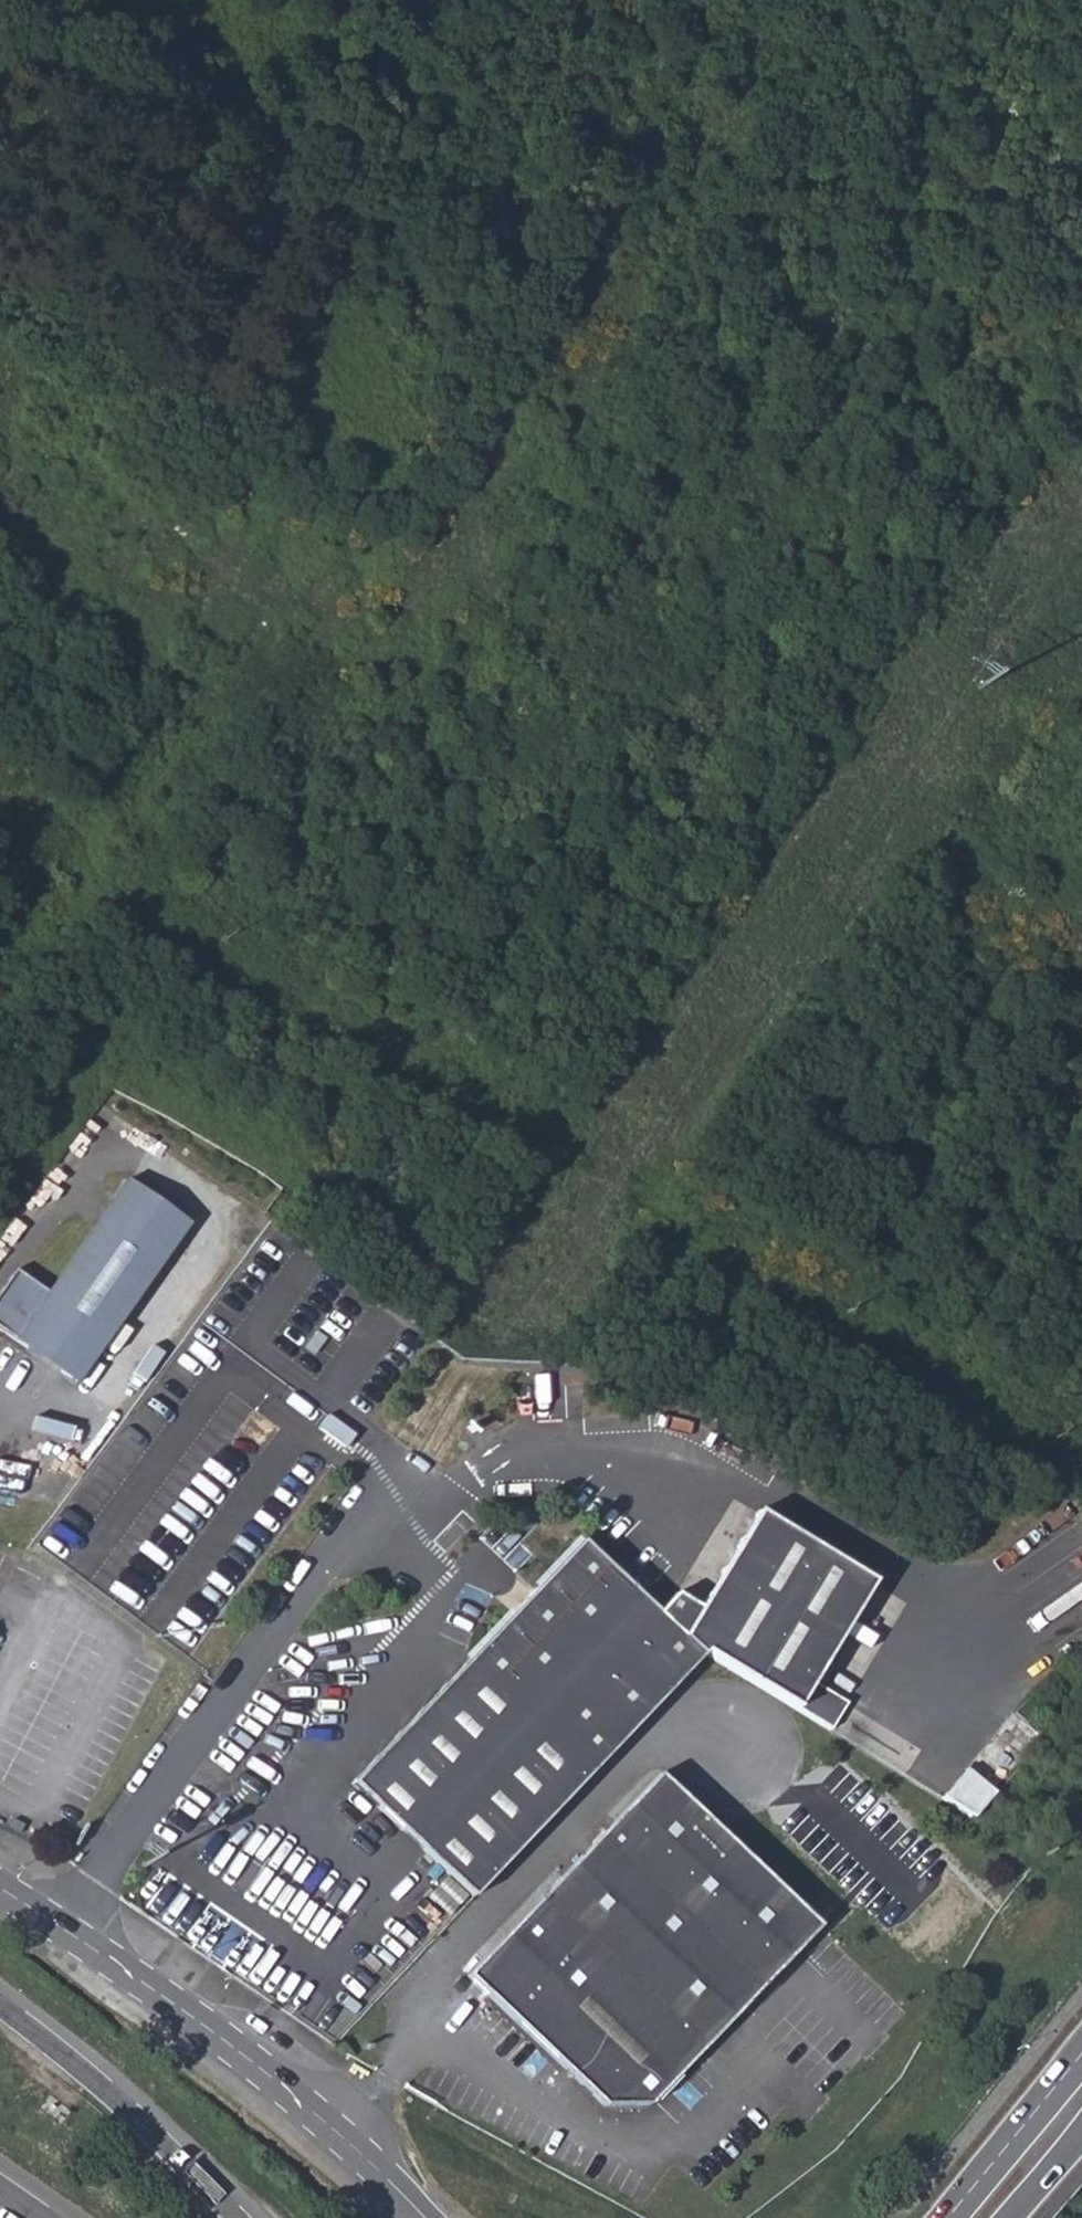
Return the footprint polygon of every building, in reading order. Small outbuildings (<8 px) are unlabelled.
[(1063,725),(1072,732),(1077,725),(1068,717),(1063,725)] [(77,1381),(187,1226),(127,1183),(49,1291),(16,1268),(0,1292),(0,1327),(77,1381)] [(354,1780),(474,1895),(482,1887),(568,1797),(625,1737),(705,1653),(738,1670),(832,1727),(848,1700),(814,1680),(875,1579),(759,1508),(700,1606),(677,1591),(659,1611),(584,1539),(538,1588),(537,1587),(514,1611),(354,1780)] [(813,1913),(651,1763),(461,1967),(600,2096),(644,2094),(813,1913)] [(967,1765),(943,1796),(974,1816),(996,1789),(967,1765)]
